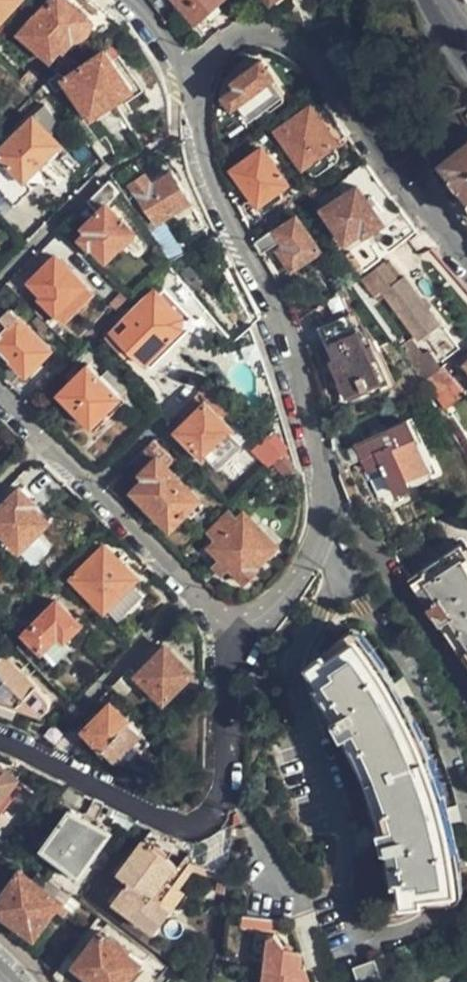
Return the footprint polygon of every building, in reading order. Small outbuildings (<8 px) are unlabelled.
[(23,0),(0,0),(0,24),(23,0)] [(53,3),(20,38),(49,65),(61,51),(64,54),(74,44),(77,44),(81,43),(86,41),(91,37),(93,32),(93,26),(92,21),(86,15),(99,2),(97,0),(74,0),(71,3),(68,0),(50,0),(53,3)] [(171,1),(196,27),(224,0),(173,0),(171,1)] [(132,92),(106,54),(65,83),(92,122),(132,92)] [(251,123),(284,98),(273,83),(275,82),(262,64),(244,79),(247,84),(226,100),(234,110),(239,107),(251,123)] [(41,77),(50,85),(60,77),(52,69),(41,77)] [(34,119),(51,136),(62,127),(46,108),(34,119)] [(348,136),(333,113),(320,121),(311,110),(275,135),(302,170),(305,168),(311,175),(319,175),(337,162),(338,154),(334,147),(348,136)] [(412,127),(406,135),(428,168),(442,158),(432,139),(466,126),(461,110),(412,127)] [(4,218),(31,191),(24,183),(63,148),(51,136),(34,119),(0,152),(0,213),(4,218)] [(432,175),(466,229),(466,146),(432,175)] [(287,185),(261,153),(231,176),(256,209),(287,185)] [(157,227),(177,214),(190,204),(193,203),(173,173),(152,186),(145,178),(132,188),(157,227)] [(110,183),(89,204),(99,215),(85,228),(89,233),(80,242),(90,253),(94,250),(107,263),(135,235),(108,208),(121,195),(110,183)] [(383,224),(357,187),(323,211),(346,243),(361,233),(365,237),(383,224)] [(190,204),(177,214),(180,219),(194,211),(190,204)] [(295,219),(274,234),(281,243),(285,249),(278,254),(292,274),(319,253),(295,219)] [(272,232),(254,246),(261,257),(281,243),(274,234),(272,232)] [(219,263),(209,248),(187,262),(197,278),(219,263)] [(57,315),(85,286),(56,258),(30,284),(44,297),(41,300),(57,315)] [(425,349),(446,333),(394,265),(368,285),(383,305),(387,301),(425,349)] [(163,289),(194,319),(207,306),(176,275),(163,289)] [(141,307),(117,332),(120,337),(114,343),(127,356),(130,353),(145,368),(182,332),(182,318),(160,297),(146,311),(141,307)] [(2,323),(7,328),(0,336),(0,353),(25,377),(50,353),(9,312),(0,321),(2,323)] [(382,382),(357,324),(354,325),(350,316),(323,328),(340,367),(337,367),(344,383),(339,385),(346,398),(382,382)] [(120,337),(117,332),(110,339),(114,343),(120,337)] [(401,350),(425,383),(436,375),(441,371),(444,369),(431,352),(426,355),(414,340),(401,350)] [(120,399),(132,388),(110,366),(99,379),(120,399)] [(89,430),(120,399),(99,379),(87,367),(56,397),(89,430)] [(436,375),(425,383),(447,413),(459,404),(447,386),(451,384),(441,371),(436,375)] [(204,457),(232,429),(206,403),(178,432),(204,457)] [(404,426),(365,444),(369,455),(364,459),(370,473),(384,467),(385,472),(388,472),(397,494),(411,488),(407,478),(424,471),(404,426)] [(300,457),(275,429),(257,445),(282,473),(300,457)] [(162,455),(151,444),(130,465),(146,480),(133,494),(146,506),(158,518),(169,528),(189,508),(196,501),(199,498),(158,459),(162,455)] [(365,444),(336,457),(341,468),(364,459),(369,455),(365,444)] [(0,508),(0,533),(18,551),(46,522),(31,507),(35,504),(20,488),(0,508)] [(196,501),(189,508),(195,513),(202,507),(196,501)] [(158,518),(146,506),(141,510),(154,522),(158,518)] [(207,548),(220,562),(229,570),(245,585),(260,571),(257,568),(276,549),(242,515),(207,548)] [(460,544),(408,580),(466,665),(466,555),(460,544)] [(144,597),(132,583),(136,579),(105,548),(73,581),(104,611),(107,609),(119,622),(144,597)] [(229,570),(220,562),(214,568),(221,576),(229,570)] [(66,640),(80,627),(56,602),(23,634),(54,667),(74,648),(66,640)] [(88,636),(80,627),(66,640),(74,648),(88,636)] [(403,901),(422,899),(422,894),(455,890),(452,872),(455,871),(451,847),(448,848),(435,795),(438,794),(431,772),(426,773),(413,739),(417,738),(408,716),(402,718),(377,672),(380,671),(367,652),(364,653),(354,640),(327,658),(325,654),(309,665),(322,683),(317,686),(336,714),(332,717),(343,735),(348,733),(385,827),(381,829),(384,847),(388,846),(396,882),(399,881),(403,901)] [(130,668),(112,688),(123,698),(141,681),(164,703),(191,676),(165,648),(137,675),(130,668)] [(4,655),(0,659),(0,705),(38,721),(44,721),(47,720),(51,718),(52,715),(54,711),(54,709),(52,705),(51,703),(4,655)] [(78,722),(54,748),(76,758),(95,740),(114,759),(123,751),(135,762),(151,744),(138,731),(110,704),(86,728),(78,722)] [(15,780),(0,769),(0,799),(15,780)] [(79,875),(111,833),(71,811),(42,848),(79,875)] [(162,905),(183,877),(172,869),(176,863),(144,840),(119,872),(136,883),(119,907),(152,930),(168,910),(162,905)] [(54,896),(40,885),(21,872),(0,900),(0,910),(36,936),(61,901),(54,896)] [(60,888),(46,877),(40,885),(54,896),(60,888)] [(422,894),(422,899),(423,908),(456,903),(455,890),(422,894)] [(310,973),(302,947),(291,947),(293,943),(295,939),(295,936),(292,932),(287,928),(276,919),(272,915),(270,911),(269,907),(270,904),(262,904),(262,910),(257,910),(250,981),(309,981),(310,973)] [(101,932),(74,966),(96,981),(126,981),(141,963),(101,932)] [(25,946),(32,952),(37,947),(30,941),(25,946)] [(375,960),(355,966),(360,981),(382,981),(375,960)]
